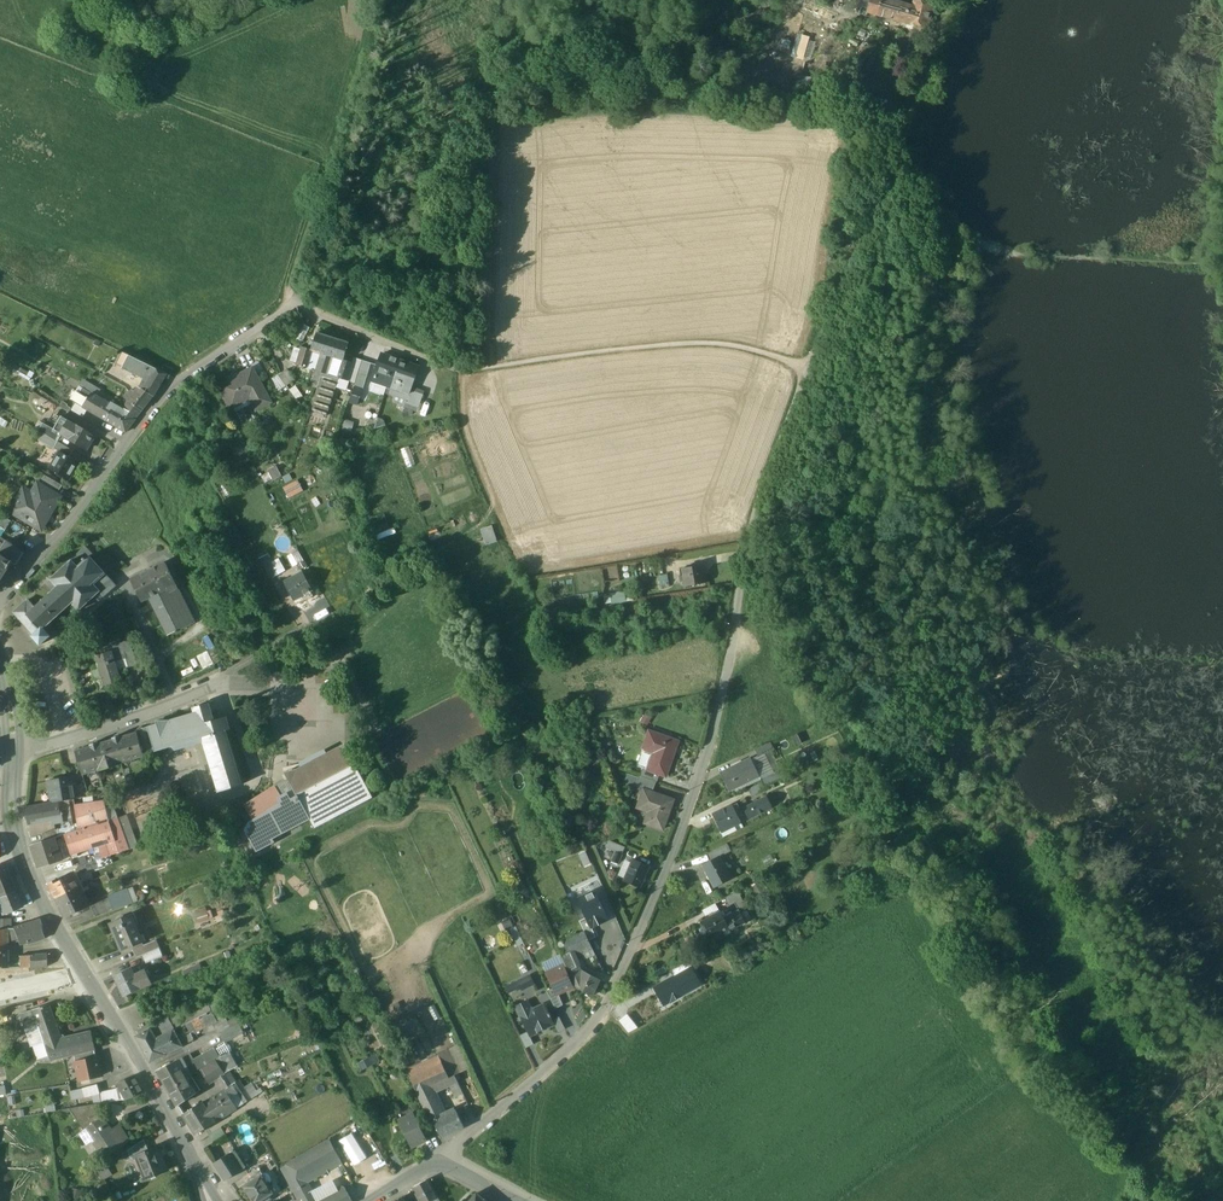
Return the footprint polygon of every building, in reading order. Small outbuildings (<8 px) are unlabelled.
[(866,12),(877,15),(881,0),(870,0),(866,12)] [(889,0),(881,0),(877,15),(907,24),(907,23),(928,29),(934,5),(917,0),(914,0),(912,7),(889,0)] [(920,43),(914,40),(908,53),(914,55),(920,43)] [(768,87),(787,87),(788,77),(768,76),(768,87)] [(296,337),(302,340),(308,327),(302,325),(296,337)] [(332,339),(316,334),(311,350),(311,351),(320,354),(327,356),(332,339)] [(348,344),(332,339),(327,356),(333,358),(343,361),(343,360),(348,344)] [(311,350),(301,348),(296,366),(305,368),(311,351),(311,350)] [(128,355),(120,352),(114,365),(122,369),(128,355)] [(327,356),(320,354),(315,371),(321,373),(327,356)] [(401,361),(382,354),(372,382),(391,388),(401,361)] [(166,374),(128,355),(122,369),(142,379),(138,387),(153,397),(166,374)] [(333,358),(327,356),(321,373),(328,375),(333,358)] [(352,363),(343,360),(343,361),(337,378),(346,381),(350,371),(352,363)] [(354,384),(351,395),(359,397),(361,390),(362,390),(371,364),(362,361),(358,374),(354,384)] [(391,388),(389,393),(407,399),(411,388),(413,384),(412,384),(418,368),(419,368),(419,367),(401,361),(391,388)] [(252,368),(238,375),(239,377),(219,388),(229,407),(249,396),(253,403),(251,404),(255,411),(271,403),(252,368)] [(358,374),(350,371),(346,381),(354,384),(358,374)] [(100,390),(90,384),(88,386),(87,385),(84,390),(90,393),(95,397),(100,390)] [(295,385),(289,388),(295,399),(301,396),(295,385)] [(133,394),(127,403),(123,409),(137,417),(153,397),(138,387),(133,394)] [(423,392),(411,388),(407,399),(404,408),(416,412),(423,392)] [(74,402),(82,407),(90,393),(84,390),(82,389),(79,394),(74,402)] [(128,391),(123,398),(126,400),(125,401),(127,403),(133,394),(128,391)] [(79,394),(75,392),(70,400),(74,402),(79,394)] [(90,393),(82,407),(105,421),(113,407),(95,397),(90,393)] [(113,407),(105,421),(125,432),(137,417),(123,409),(123,413),(113,407)] [(53,429),(53,430),(61,435),(61,436),(65,438),(66,436),(67,437),(74,424),(60,417),(53,429)] [(53,429),(42,423),(38,431),(42,434),(57,442),(61,436),(61,435),(53,430),(53,429)] [(74,424),(67,437),(66,436),(65,438),(85,450),(94,436),(74,424)] [(57,442),(42,434),(38,440),(53,449),(57,442)] [(78,462),(59,451),(54,460),(57,462),(52,470),(68,480),(78,462)] [(271,480),(280,476),(276,466),(267,469),(271,480)] [(62,486),(43,475),(37,485),(56,496),(62,486)] [(287,498),(303,491),(298,480),(282,487),(287,498)] [(56,496),(37,485),(28,501),(19,496),(11,512),(40,529),(59,497),(56,496)] [(492,525),(480,528),(485,544),(496,540),(492,525)] [(11,563),(15,566),(23,554),(5,541),(0,548),(0,580),(11,563)] [(85,546),(69,560),(71,561),(50,580),(50,581),(46,585),(53,592),(50,594),(49,592),(48,593),(49,595),(43,601),(41,599),(40,600),(42,602),(35,608),(28,600),(13,613),(24,625),(42,644),(51,636),(47,632),(50,629),(51,628),(51,627),(50,626),(50,625),(50,624),(49,623),(55,617),(57,618),(58,617),(56,616),(63,610),(64,611),(65,610),(64,609),(66,607),(73,614),(77,611),(78,611),(94,597),(98,601),(115,586),(89,557),(92,554),(85,546)] [(298,550),(288,555),(294,566),(283,571),(286,577),(307,566),(298,550)] [(278,558),(272,562),(278,574),(285,570),(278,558)] [(141,602),(149,598),(168,635),(176,632),(176,633),(194,624),(177,589),(178,588),(173,579),(176,577),(172,571),(170,572),(165,563),(131,580),(141,602)] [(278,575),(270,563),(263,567),(270,580),(278,575)] [(702,565),(682,569),(685,587),(705,584),(702,565)] [(303,573),(284,583),(293,600),(312,590),(303,573)] [(610,593),(612,603),(626,601),(624,590),(610,593)] [(129,641),(121,643),(126,659),(128,668),(137,665),(129,641)] [(121,643),(110,646),(112,651),(115,662),(126,659),(121,643)] [(220,661),(214,649),(208,652),(214,665),(220,661)] [(100,672),(117,667),(115,662),(112,651),(95,656),(100,672)] [(117,667),(100,672),(104,686),(121,681),(117,667)] [(219,719),(213,721),(210,712),(208,704),(193,709),(194,713),(198,728),(201,737),(218,791),(240,785),(240,784),(224,731),(229,730),(225,717),(219,719)] [(216,710),(210,712),(213,721),(219,719),(216,710)] [(194,713),(135,731),(136,733),(140,746),(198,728),(194,713)] [(198,728),(140,746),(143,755),(201,737),(198,728)] [(678,742),(649,731),(642,749),(654,753),(648,770),(659,775),(665,777),(678,742)] [(116,737),(123,762),(143,756),(140,746),(136,733),(120,738),(119,736),(116,737)] [(123,762),(116,737),(112,738),(113,740),(98,744),(97,743),(94,744),(102,770),(121,764),(121,763),(123,762)] [(770,743),(754,750),(758,758),(773,751),(770,743)] [(102,770),(94,744),(90,745),(90,747),(75,751),(82,775),(97,770),(98,771),(102,770)] [(308,765),(286,776),(288,780),(296,795),(354,764),(344,745),(322,757),(321,753),(306,761),(308,765)] [(751,760),(734,769),(733,768),(720,774),(728,791),(759,777),(751,760)] [(296,795),(295,795),(296,796),(298,800),(309,820),(313,829),(373,798),(355,764),(354,764),(296,795)] [(648,770),(642,769),(640,776),(657,782),(659,775),(648,770)] [(780,770),(760,779),(764,787),(783,778),(780,770)] [(656,783),(639,776),(635,787),(644,790),(652,793),(656,783)] [(74,777),(47,781),(51,802),(57,801),(73,799),(74,798),(72,786),(76,786),(74,777)] [(295,795),(296,795),(288,780),(275,787),(280,796),(287,793),(290,799),(296,796),(295,795)] [(760,783),(748,789),(752,797),(764,791),(760,783)] [(243,806),(253,820),(278,803),(277,797),(280,796),(275,787),(274,786),(243,806)] [(652,793),(644,790),(637,808),(651,813),(647,825),(663,830),(673,801),(652,793)] [(273,839),(309,820),(298,800),(296,796),(290,799),(287,793),(280,796),(277,797),(278,803),(253,820),(248,822),(244,830),(256,852),(275,842),(273,839)] [(767,798),(743,810),(748,819),(771,808),(767,798)] [(111,800),(74,806),(79,830),(108,821),(117,818),(111,800)] [(51,802),(24,807),(28,825),(45,822),(45,821),(51,820),(52,824),(62,822),(62,819),(60,811),(59,812),(59,809),(57,801),(51,802)] [(732,805),(712,815),(720,833),(740,823),(736,815),(740,813),(737,805),(733,807),(732,805)] [(63,811),(60,811),(62,819),(69,818),(68,810),(63,811)] [(214,822),(211,813),(188,821),(191,830),(214,822)] [(118,817),(129,847),(137,844),(126,814),(118,817)] [(114,841),(98,847),(101,858),(129,849),(117,818),(108,821),(114,841)] [(79,830),(64,835),(66,840),(71,855),(98,847),(114,841),(108,821),(79,830)] [(55,830),(42,834),(44,841),(58,836),(55,830)] [(54,838),(31,845),(39,869),(61,861),(54,838)] [(625,847),(609,841),(606,849),(615,853),(621,856),(625,847)] [(726,844),(707,854),(711,862),(719,857),(719,858),(730,852),(726,844)] [(621,856),(615,853),(611,862),(618,864),(621,856)] [(719,858),(719,857),(711,862),(702,866),(714,888),(731,879),(719,858)] [(649,867),(633,860),(623,881),(640,888),(649,867)] [(0,866),(0,896),(15,890),(4,865),(0,866)] [(59,881),(58,879),(47,884),(55,900),(81,887),(74,874),(59,881)] [(81,887),(55,900),(64,919),(90,906),(81,887)] [(126,889),(107,896),(110,903),(122,899),(129,896),(126,889)] [(0,896),(0,912),(1,915),(21,907),(15,890),(0,896)] [(585,918),(590,928),(608,920),(594,892),(577,900),(585,918)] [(737,892),(726,898),(729,905),(734,903),(741,899),(737,892)] [(129,896),(122,899),(125,906),(132,903),(129,896)] [(122,899),(110,903),(113,911),(125,906),(122,899)] [(195,911),(198,922),(213,919),(210,908),(195,911)] [(721,912),(702,922),(711,939),(729,929),(725,920),(721,912)] [(739,912),(725,920),(729,929),(730,931),(745,923),(739,912)] [(130,914),(110,923),(122,951),(142,943),(130,914)] [(584,932),(588,941),(594,938),(590,928),(585,918),(579,921),(584,932)] [(0,920),(0,930),(6,928),(9,929),(9,919),(0,920)] [(38,919),(12,928),(13,929),(16,940),(18,944),(26,942),(27,945),(45,939),(38,919)] [(9,929),(6,928),(6,941),(16,940),(13,929),(9,929)] [(584,932),(555,945),(562,960),(571,956),(580,952),(582,954),(592,950),(588,941),(584,932)] [(156,940),(132,950),(136,958),(142,956),(159,948),(156,940)] [(159,948),(142,956),(145,963),(162,956),(159,948)] [(47,955),(29,956),(29,968),(47,967),(47,955)] [(29,956),(19,956),(19,968),(29,968),(29,956)] [(580,976),(571,956),(562,960),(574,987),(580,976)] [(198,964),(182,971),(184,976),(191,973),(191,974),(201,970),(198,964)] [(563,966),(546,974),(553,989),(556,995),(558,994),(573,987),(563,966)] [(134,978),(130,968),(114,976),(123,997),(151,984),(145,973),(134,978)] [(690,968),(654,989),(664,1005),(700,985),(690,968)] [(598,979),(582,971),(580,976),(574,987),(592,996),(599,983),(598,979)] [(530,976),(516,983),(518,988),(522,989),(534,984),(530,976)] [(516,983),(506,988),(508,992),(518,988),(516,983)] [(556,995),(553,989),(547,992),(555,1009),(563,1005),(558,994),(556,995)] [(544,1004),(534,1009),(530,1008),(526,1001),(515,1006),(529,1036),(554,1024),(550,1016),(549,1014),(544,1004)] [(189,1032),(177,1038),(181,1046),(193,1040),(189,1033),(194,1031),(195,1032),(216,1021),(215,1020),(222,1016),(218,1008),(214,1003),(180,1020),(176,1013),(168,1018),(175,1030),(185,1025),(189,1032)] [(48,1005),(32,1011),(37,1025),(25,1029),(32,1047),(44,1043),(50,1060),(73,1055),(94,1050),(94,1049),(91,1032),(61,1039),(48,1005)] [(32,1011),(20,1015),(25,1029),(37,1025),(32,1011)] [(628,1032),(638,1025),(629,1014),(620,1021),(628,1032)] [(168,1018),(135,1037),(148,1059),(152,1061),(181,1046),(177,1038),(173,1031),(175,1030),(168,1018)] [(226,1022),(215,1028),(219,1034),(229,1029),(226,1022)] [(229,1029),(219,1034),(225,1047),(244,1038),(237,1025),(229,1029)] [(44,1043),(32,1047),(37,1061),(50,1060),(44,1043)] [(203,1056),(196,1059),(195,1063),(199,1070),(215,1059),(218,1057),(213,1049),(202,1055),(203,1056)] [(94,1050),(73,1055),(75,1062),(96,1058),(94,1050)] [(190,1055),(177,1061),(176,1061),(158,1070),(177,1106),(200,1091),(191,1075),(199,1070),(195,1063),(190,1055)] [(437,1056),(405,1071),(409,1079),(441,1063),(437,1056)] [(96,1058),(75,1062),(79,1081),(101,1076),(97,1057),(96,1058)] [(215,1059),(199,1070),(209,1084),(216,1079),(224,1074),(215,1059)] [(441,1063),(409,1079),(417,1094),(429,1088),(444,1081),(448,1079),(448,1078),(441,1063)] [(227,1078),(224,1074),(216,1079),(223,1089),(231,1085),(227,1078)] [(453,1075),(448,1078),(448,1079),(444,1081),(446,1087),(449,1086),(457,1082),(453,1075)] [(134,1077),(116,1084),(124,1100),(125,1101),(143,1093),(134,1077)] [(244,1088),(239,1080),(234,1083),(231,1085),(223,1089),(224,1091),(225,1090),(228,1096),(235,1092),(243,1104),(251,1099),(244,1088)] [(457,1082),(449,1086),(454,1098),(462,1094),(457,1082)] [(75,1098),(99,1094),(97,1084),(73,1089),(75,1098)] [(255,1092),(250,1084),(244,1088),(251,1099),(258,1095),(257,1095),(255,1092)] [(433,1091),(431,1092),(429,1088),(417,1094),(430,1123),(432,1122),(432,1121),(442,1116),(433,1095),(435,1094),(433,1091)] [(119,1089),(112,1092),(116,1101),(124,1100),(119,1089)] [(224,1091),(203,1104),(214,1122),(236,1109),(228,1096),(225,1090),(224,1091)] [(201,1102),(182,1114),(195,1135),(214,1122),(203,1104),(202,1103),(201,1102)] [(99,1104),(84,1106),(85,1115),(101,1111),(99,1104)] [(84,1106),(68,1109),(75,1120),(85,1115),(84,1106)] [(442,1116),(432,1121),(432,1122),(441,1139),(464,1128),(455,1110),(442,1116)] [(101,1111),(85,1115),(75,1120),(83,1131),(86,1130),(85,1129),(102,1118),(101,1111)] [(413,1115),(398,1122),(410,1146),(425,1139),(413,1115)] [(102,1118),(85,1129),(86,1130),(93,1140),(90,1142),(91,1143),(92,1142),(103,1158),(129,1142),(121,1129),(113,1135),(102,1118)] [(221,1127),(208,1136),(213,1143),(225,1135),(221,1127)] [(93,1140),(86,1130),(83,1131),(90,1142),(93,1140)] [(83,1131),(78,1134),(86,1146),(91,1143),(90,1142),(83,1131)] [(351,1165),(364,1159),(353,1132),(339,1138),(351,1165)] [(308,1152),(281,1168),(299,1200),(302,1199),(303,1200),(313,1200),(308,1193),(300,1179),(309,1174),(312,1179),(327,1171),(325,1166),(339,1158),(329,1139),(308,1152)] [(143,1140),(127,1151),(130,1159),(134,1158),(138,1156),(137,1155),(147,1151),(143,1140)] [(147,1151),(137,1155),(138,1156),(134,1158),(143,1180),(167,1171),(162,1160),(161,1161),(156,1148),(147,1151)] [(244,1167),(234,1151),(229,1153),(240,1170),(244,1167)] [(229,1153),(214,1163),(225,1180),(240,1170),(229,1153)] [(100,1170),(105,1177),(111,1173),(107,1166),(100,1170)] [(257,1168),(241,1178),(246,1185),(259,1175),(259,1176),(261,1174),(257,1168)] [(259,1175),(246,1185),(243,1186),(253,1200),(258,1200),(261,1199),(263,1200),(266,1200),(270,1199),(268,1195),(271,1193),(271,1192),(274,1190),(271,1185),(267,1187),(259,1176),(259,1175)] [(412,1187),(412,1189),(418,1200),(432,1200),(438,1198),(428,1179),(412,1187)] [(344,1188),(337,1192),(335,1187),(330,1190),(332,1195),(320,1200),(351,1200),(344,1188)]
